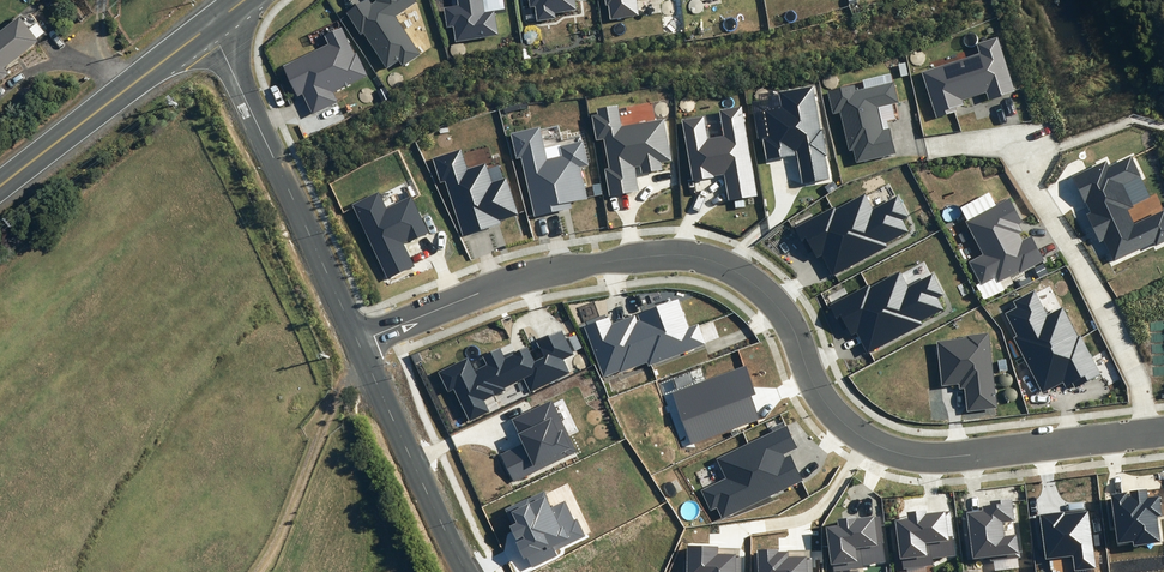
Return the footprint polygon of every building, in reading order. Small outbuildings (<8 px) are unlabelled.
[(389,67),(403,59),(405,63),(423,52),(400,15),(421,1),(421,0),(368,0),(351,11),(366,34),(367,33),(389,67)] [(461,3),(447,6),(450,26),(455,25),(457,40),(501,33),(497,9),(489,11),(487,0),(461,0),(461,3)] [(535,21),(560,17),(559,11),(573,8),(572,0),(532,0),(535,21)] [(615,19),(643,15),(641,0),(612,0),(615,19)] [(2,68),(36,40),(35,39),(43,32),(28,13),(20,20),(16,16),(0,29),(0,79),(7,73),(2,68)] [(338,90),(372,74),(348,25),(329,34),(332,41),(286,63),(301,95),(306,92),(315,112),(343,100),(338,90)] [(983,52),(925,72),(939,115),(968,106),(965,98),(988,90),(991,97),(1017,89),(1000,37),(980,44),(983,52)] [(901,101),(896,81),(858,90),(857,85),(830,92),(835,113),(842,111),(851,149),(854,149),(857,162),(899,152),(893,127),(886,129),(881,106),(901,101)] [(832,176),(816,85),(783,91),(785,104),(764,108),(769,135),(766,136),(770,156),(799,151),(804,181),(832,176)] [(606,167),(611,194),(641,188),(637,167),(643,165),(644,170),(665,166),(664,161),(676,159),(668,120),(627,128),(621,103),(600,107),(601,112),(595,113),(600,139),(606,138),(612,166),(606,167)] [(732,200),(761,194),(744,105),(724,109),(729,134),(711,137),(706,112),(685,116),(696,177),(726,172),(732,200)] [(590,197),(583,164),(593,162),(588,139),(562,145),(564,154),(550,157),(543,126),(516,132),(522,157),(525,156),(538,213),(575,205),(574,201),(590,197)] [(449,180),(467,236),(506,223),(504,218),(520,213),(508,176),(496,180),(490,161),(471,167),(465,149),(438,157),(445,181),(449,180)] [(1163,242),(1163,207),(1157,193),(1150,196),(1131,156),(1109,166),(1106,161),(1072,177),(1084,203),(1086,202),(1091,212),(1086,214),(1110,263),(1154,242),(1156,246),(1163,242)] [(823,253),(834,274),(890,245),(888,241),(913,228),(906,214),(909,212),(900,195),(877,206),(868,189),(801,223),(818,256),(823,253)] [(382,190),(356,203),(390,277),(417,265),(408,245),(432,233),(414,195),(390,207),(382,190)] [(1013,195),(968,218),(985,252),(970,259),(983,283),(997,276),(1000,281),(1046,258),(1034,234),(1026,238),(1018,222),(1025,218),(1013,195)] [(857,329),(868,351),(947,311),(940,296),(945,293),(934,271),(909,284),(901,268),(835,301),(851,332),(857,329)] [(1018,305),(1007,311),(1019,334),(1015,336),(1044,392),(1065,381),(1069,388),(1102,371),(1066,303),(1047,313),(1036,291),(1016,301),(1018,305)] [(586,324),(605,375),(650,359),(652,365),(707,345),(699,322),(692,324),(682,297),(614,321),(612,315),(586,324)] [(456,387),(472,419),(492,410),(486,397),(526,377),(532,390),(571,370),(565,357),(576,352),(564,328),(539,340),(547,355),(538,360),(530,344),(508,356),(502,345),(485,354),(490,364),(480,369),(472,354),(442,369),(452,389),(456,387)] [(969,409),(1000,405),(990,331),(937,337),(943,383),(961,381),(962,386),(966,385),(969,409)] [(757,392),(747,365),(665,396),(684,447),(759,419),(750,394),(757,392)] [(501,452),(515,482),(580,450),(554,398),(514,418),(525,441),(501,452)] [(719,504),(724,516),(806,478),(793,449),(800,446),(790,425),(719,457),(728,476),(705,487),(714,507),(719,504)] [(1112,489),(1119,543),(1134,541),(1135,546),(1163,542),(1163,540),(1161,518),(1163,517),(1163,504),(1163,493),(1153,494),(1152,484),(1112,489)] [(968,511),(974,556),(1021,550),(1019,531),(1007,533),(1005,519),(1017,518),(1015,499),(986,503),(987,508),(968,511)] [(911,516),(899,518),(905,567),(935,563),(934,557),(957,554),(952,511),(931,514),(930,509),(911,511),(911,516)] [(843,523),(829,525),(835,570),(867,566),(866,563),(887,560),(881,513),(842,518),(843,523)]
